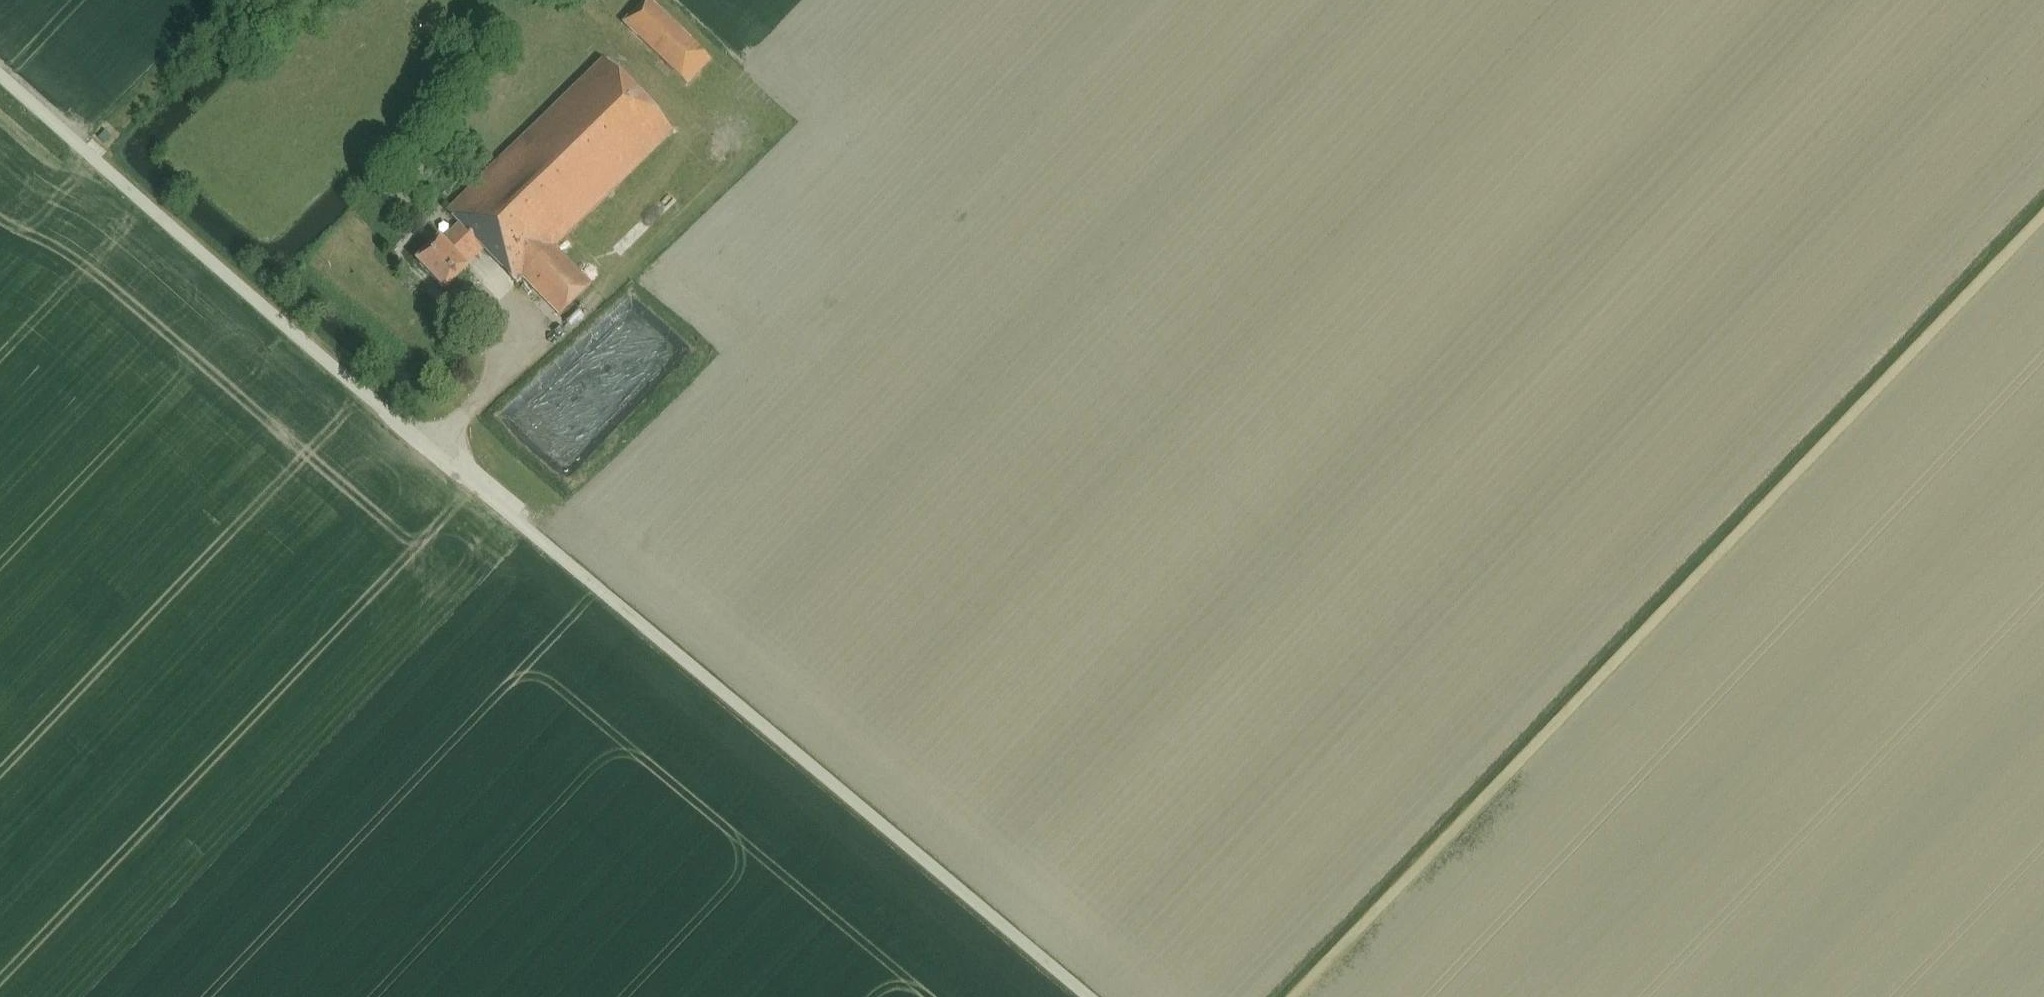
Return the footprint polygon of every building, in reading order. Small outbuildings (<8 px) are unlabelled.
[(689,89),(714,63),(650,0),(624,26),(689,89)] [(462,227),(448,241),(444,239),(420,262),(449,291),(472,269),(469,266),(486,250),(520,284),(525,280),(561,317),(593,286),(557,249),(677,133),(606,63),(450,215),(462,227)] [(606,359),(594,372),(590,368),(572,370),(554,388),(555,399),(565,408),(567,428),(574,435),(568,441),(574,441),(575,448),(587,446),(670,357),(659,358),(653,352),(660,344),(636,346),(643,339),(616,341),(605,352),(606,359)]
